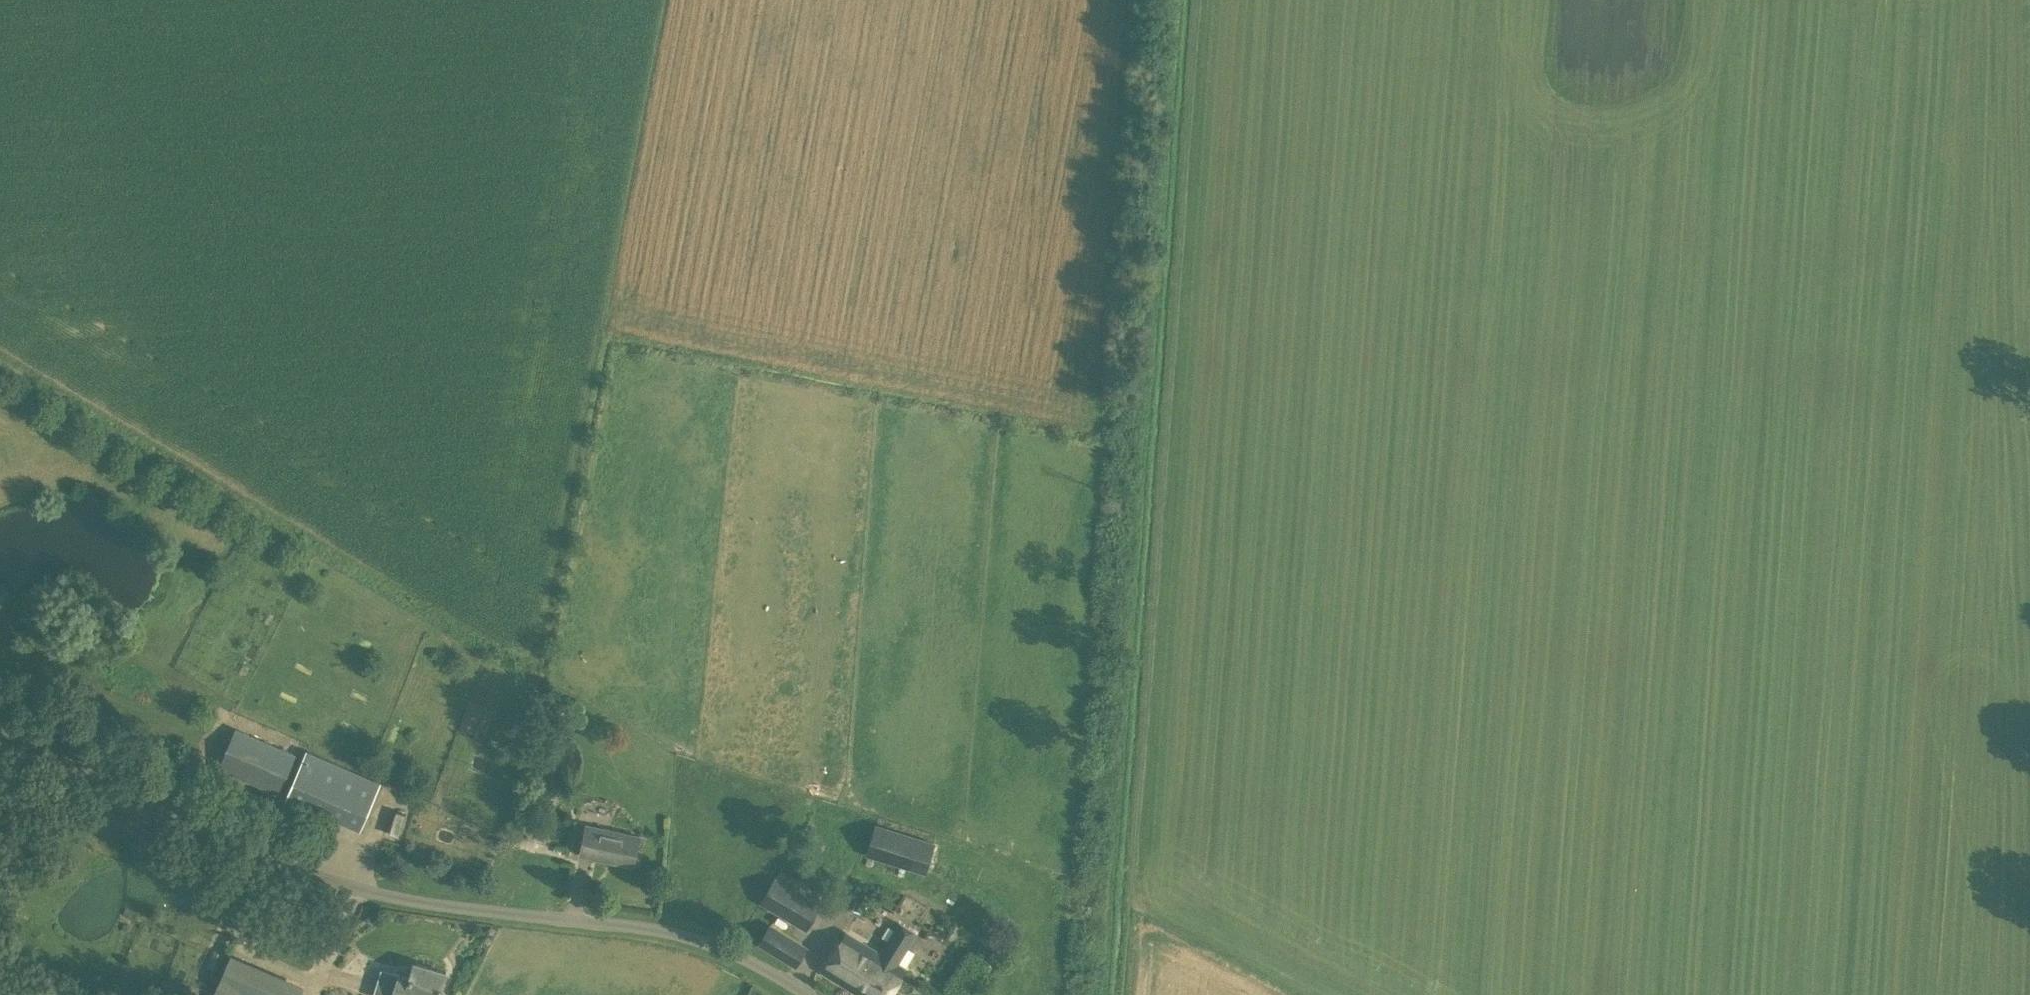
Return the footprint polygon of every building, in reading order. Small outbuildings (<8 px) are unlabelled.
[(295,755),(236,729),(219,767),(278,794),(295,755)] [(381,782),(307,749),(286,797),(360,830),(381,782)] [(405,815),(395,812),(388,835),(398,838),(405,815)] [(875,823),(865,855),(925,874),(935,842),(875,823)] [(587,824),(580,854),(633,866),(640,836),(587,824)] [(805,931),(821,905),(776,876),(759,902),(805,931)] [(904,969),(898,966),(917,932),(899,920),(878,953),(847,934),(824,971),(863,994),(888,994),(904,969)] [(770,923),(757,944),(795,967),(808,947),(770,923)] [(302,989),(229,957),(213,994),(299,994),(302,989)] [(415,963),(411,974),(399,971),(398,974),(382,969),(373,994),(438,994),(445,972),(415,963)]
